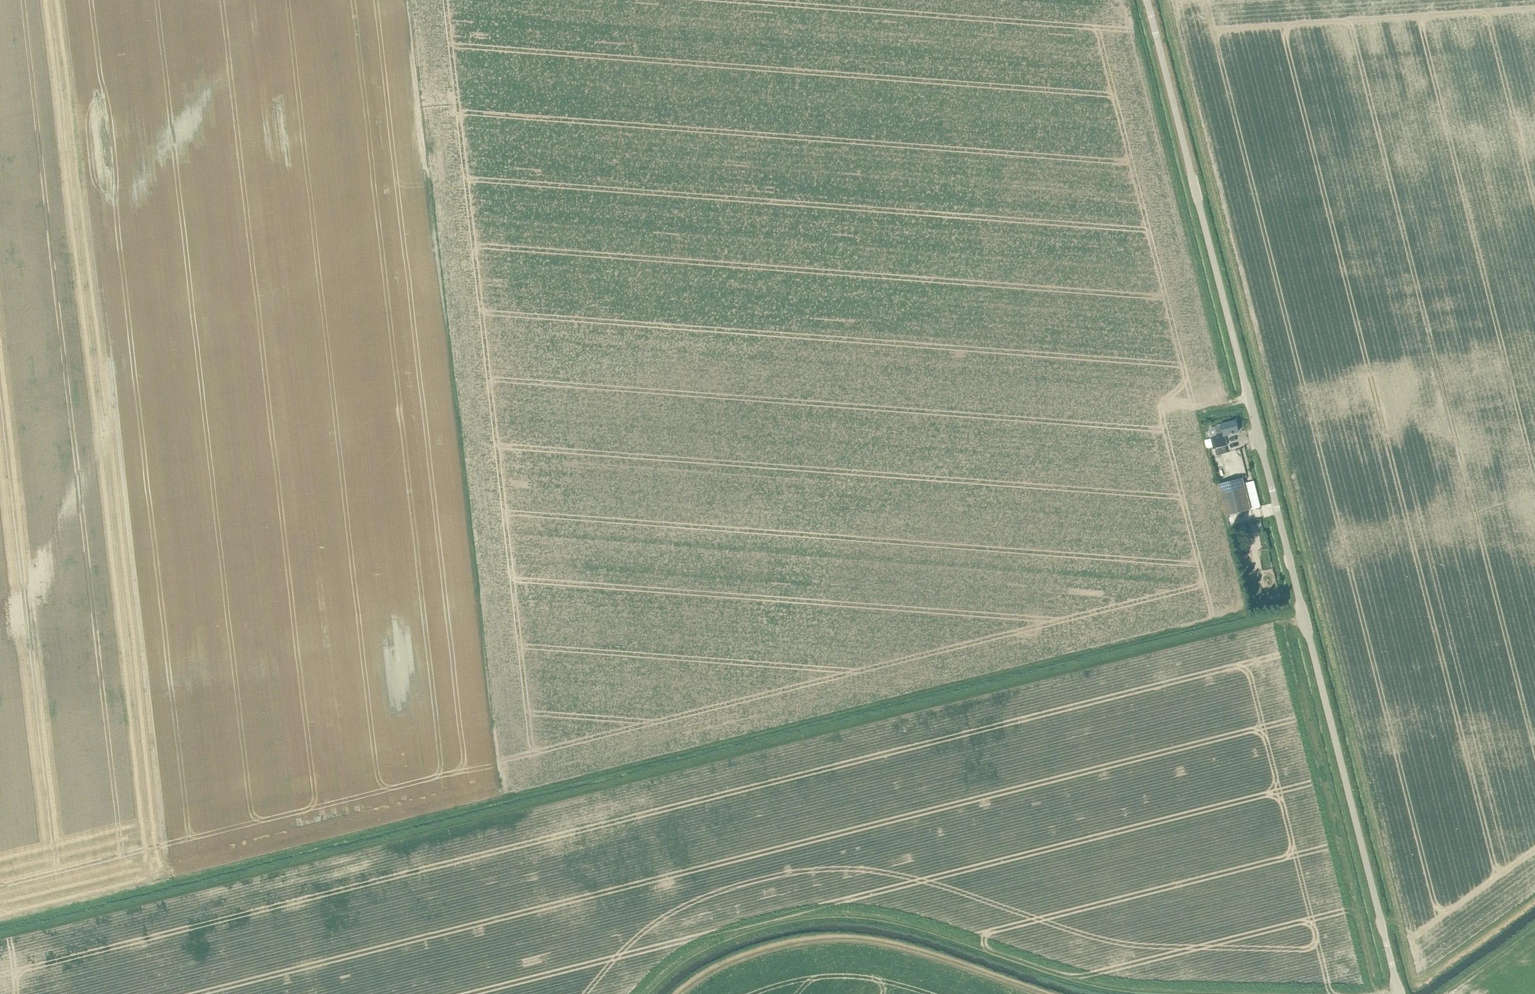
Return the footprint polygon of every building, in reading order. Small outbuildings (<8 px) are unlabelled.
[(1206,445),(1207,449),(1211,447),(1211,446),(1213,446),(1214,448),(1225,445),(1223,436),(1238,433),(1235,421),(1215,426),(1209,428),(1212,438),(1205,440),(1206,443),(1205,443),(1205,445),(1206,445)] [(1233,481),(1218,484),(1226,516),(1234,514),(1235,518),(1244,516),(1242,512),(1250,510),(1260,507),(1254,481),(1244,483),(1242,478),(1233,481)] [(1268,519),(1259,520),(1261,534),(1270,533),(1268,519)]
